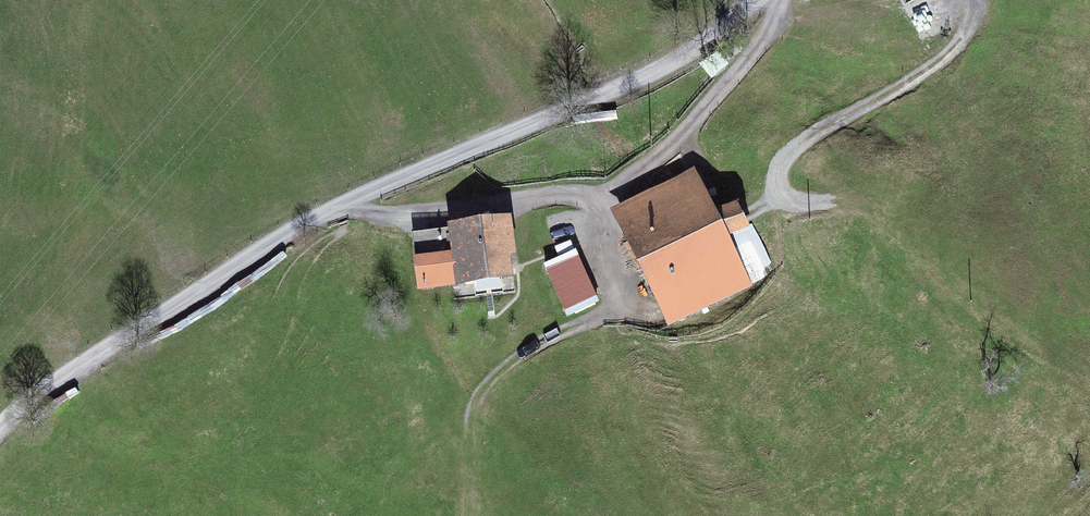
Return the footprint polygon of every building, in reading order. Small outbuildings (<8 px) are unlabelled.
[(694,179),(612,220),(666,330),(753,286),(736,251),(756,241),(743,215),(718,227),(694,179)] [(511,236),(414,246),(420,302),(517,291),(511,236)] [(583,263),(547,280),(566,321),(602,305),(583,263)]
